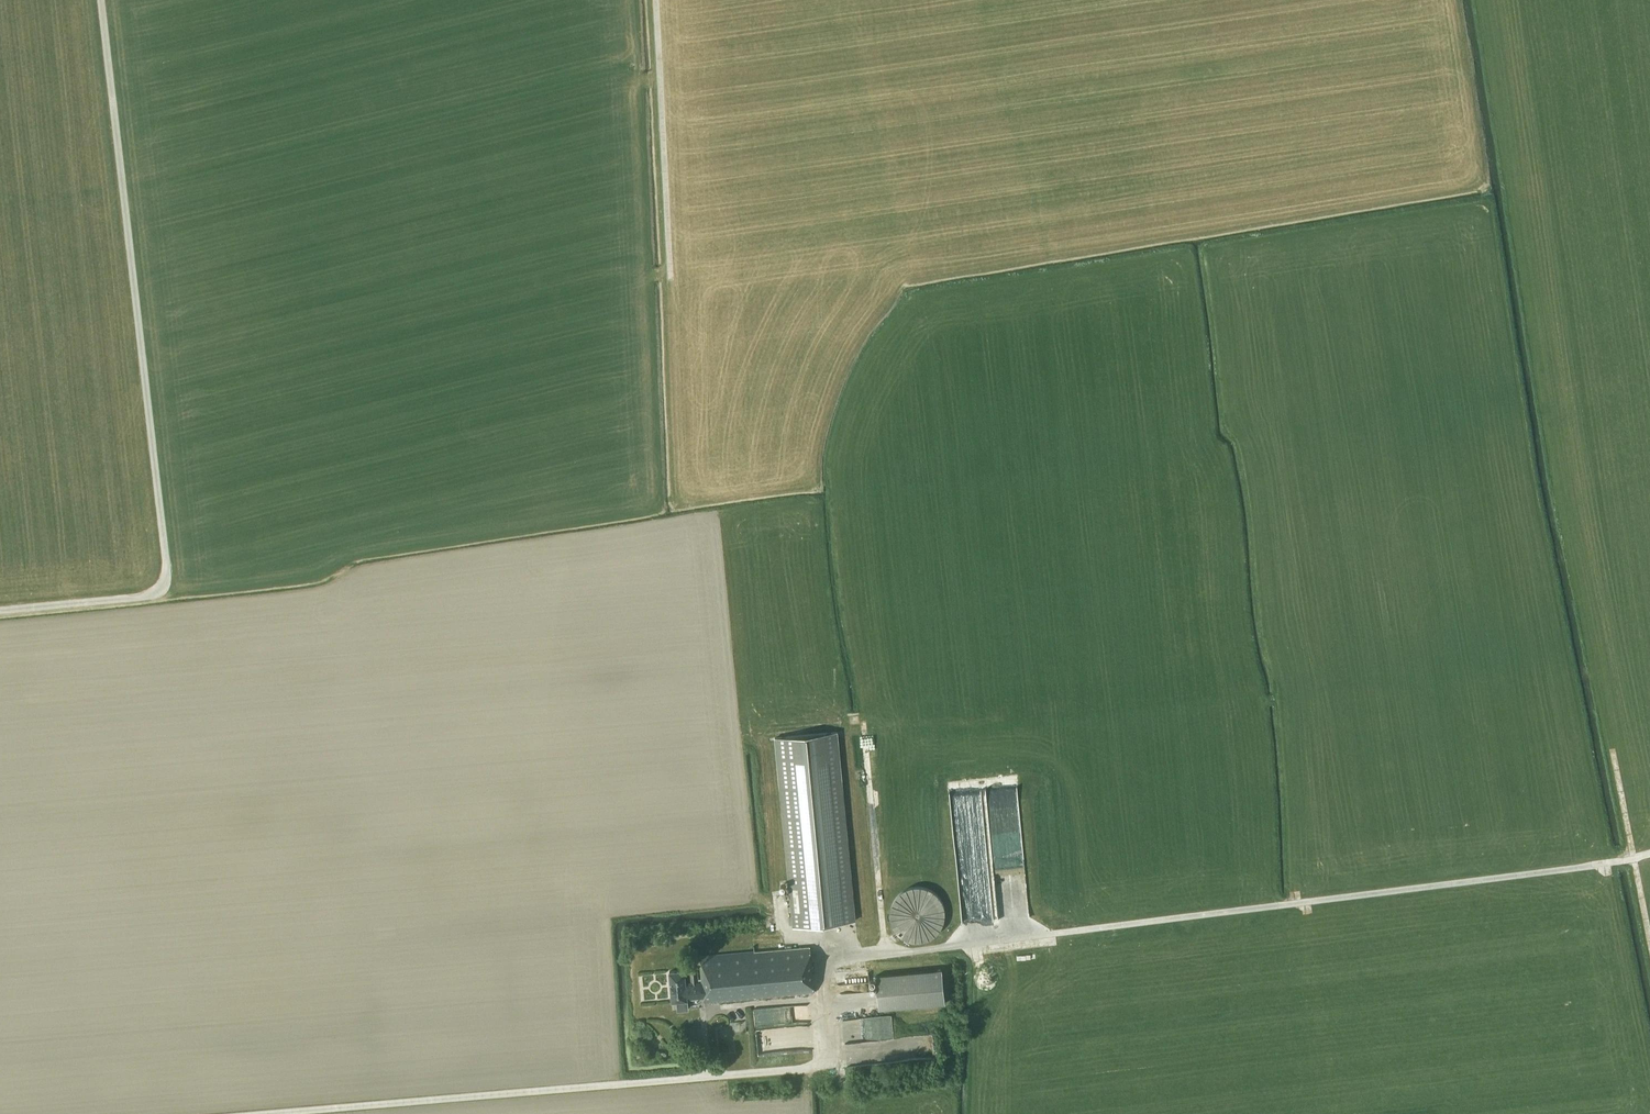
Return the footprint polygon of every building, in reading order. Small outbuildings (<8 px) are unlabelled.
[(856,919),(842,780),(838,731),(775,737),(793,925),(856,919)] [(965,932),(984,930),(975,849),(955,852),(965,932)] [(891,905),(890,913),(891,920),(893,926),(898,932),(903,936),(910,939),(917,940),(924,939),(931,936),(937,932),(941,926),(944,920),(945,913),(944,905),(941,899),(937,893),(931,889),(924,886),(917,885),(910,886),(903,889),(898,893),(893,899),(891,905)] [(705,1001),(814,991),(810,945),(700,955),(702,977),(699,978),(698,969),(690,970),(691,981),(686,981),(685,969),(670,970),(673,1000),(677,999),(678,1009),(689,1008),(688,997),(704,995),(704,999),(705,999),(705,1001)] [(942,968),(875,974),(879,1009),(945,1002),(942,968)] [(811,1003),(758,1008),(759,1027),(812,1023),(811,1003)]
